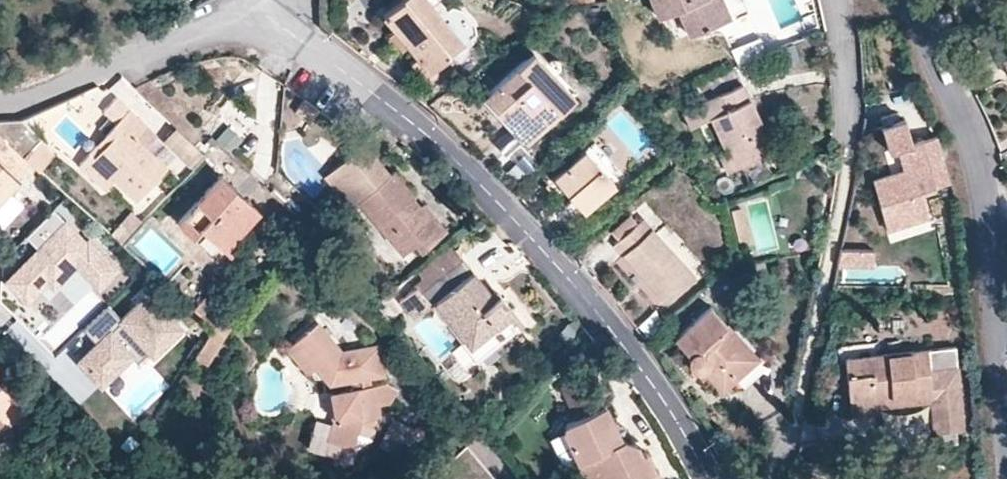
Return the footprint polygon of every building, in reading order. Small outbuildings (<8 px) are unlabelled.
[(427,0),(400,0),(383,14),(395,29),(408,44),(418,56),(411,62),(427,81),(451,62),(446,57),(463,43),(427,0)] [(462,8),(452,5),(447,9),(440,0),(427,0),(463,43),(476,32),(475,24),(462,8)] [(723,0),(651,0),(658,15),(677,7),(689,34),(730,17),(723,0)] [(408,44),(395,29),(388,34),(401,49),(408,44)] [(531,135),(574,96),(532,51),(483,95),(512,126),(517,121),(531,135)] [(773,148),(744,84),(684,113),(691,128),(711,118),(725,148),(735,169),(753,161),(752,158),(773,148)] [(145,147),(156,135),(117,98),(104,111),(117,123),(98,143),(103,148),(94,157),(89,152),(79,163),(105,187),(114,177),(136,198),(165,167),(145,147)] [(312,131),(325,120),(306,106),(297,115),(312,131)] [(21,119),(0,120),(0,132),(25,156),(40,140),(41,139),(21,119)] [(929,217),(921,190),(951,182),(937,135),(911,143),(905,120),(882,128),(888,150),(898,147),(905,170),(873,180),(887,229),(929,217)] [(231,147),(242,133),(226,121),(216,136),(231,147)] [(531,135),(517,121),(512,126),(525,140),(531,135)] [(203,152),(175,127),(163,140),(190,165),(203,152)] [(32,163),(25,156),(0,132),(0,204),(21,181),(18,178),(32,163)] [(39,169),(54,153),(40,140),(25,156),(32,163),(39,169)] [(94,157),(103,148),(98,143),(89,152),(94,157)] [(415,197),(394,171),(390,174),(364,143),(340,163),(344,168),(328,182),(351,208),(358,202),(402,254),(415,244),(422,251),(445,232),(422,205),(420,206),(413,198),(415,197)] [(735,169),(725,148),(718,152),(728,172),(735,169)] [(614,182),(585,149),(553,177),(572,198),(564,205),(574,217),(614,182)] [(195,169),(207,156),(203,152),(190,165),(195,169)] [(328,182),(344,168),(340,163),(323,176),(328,182)] [(226,245),(259,211),(220,175),(178,221),(216,256),(226,245)] [(422,205),(415,197),(413,198),(420,206),(422,205)] [(743,218),(741,207),(731,210),(734,221),(743,218)] [(86,240),(55,208),(27,234),(38,245),(5,277),(26,298),(46,278),(53,285),(74,265),(98,290),(121,269),(90,237),(86,240)] [(122,244),(144,222),(132,211),(111,235),(122,244)] [(157,227),(162,222),(151,214),(146,220),(157,227)] [(618,239),(636,223),(629,215),(612,232),(618,239)] [(693,273),(642,218),(636,223),(618,239),(614,244),(623,254),(664,300),(693,273)] [(749,243),(743,218),(734,221),(740,245),(749,243)] [(333,236),(324,227),(318,232),(326,241),(333,236)] [(623,254),(614,244),(606,236),(579,261),(596,280),(623,254)] [(420,291),(462,259),(450,244),(417,270),(422,277),(414,284),(416,287),(420,291)] [(221,261),(231,250),(226,245),(216,256),(221,261)] [(873,269),(874,250),(841,249),(837,268),(873,269)] [(523,323),(499,293),(497,294),(493,298),(488,292),(462,259),(420,291),(416,287),(399,301),(414,318),(435,301),(479,358),(523,323)] [(497,294),(492,288),(488,292),(493,298),(497,294)] [(229,310),(208,291),(193,308),(213,327),(226,314),(229,310)] [(79,357),(104,384),(136,354),(138,356),(148,346),(158,356),(186,329),(151,292),(125,318),(109,303),(86,325),(98,338),(79,357)] [(765,366),(710,305),(674,338),(689,355),(688,361),(694,368),(698,368),(700,368),(706,374),(721,391),(735,378),(748,366),(756,374),(765,366)] [(235,322),(226,314),(213,327),(223,335),(235,322)] [(369,375),(382,372),(378,346),(341,353),(316,323),(295,340),(316,366),(330,382),(344,379),(346,389),(331,392),(335,415),(324,453),(353,461),(358,446),(373,437),(379,417),(377,403),(389,401),(393,396),(397,391),(385,382),(371,385),(369,375)] [(223,335),(213,327),(208,335),(218,342),(223,335)] [(205,362),(218,342),(208,335),(195,356),(205,362)] [(316,366),(295,340),(286,347),(307,374),(316,366)] [(965,431),(956,347),(845,357),(849,402),(930,393),(931,401),(935,434),(938,434),(956,432),(965,431)] [(743,387),(756,374),(748,366),(735,378),(743,387)] [(706,374),(700,368),(698,368),(694,368),(703,378),(706,374)] [(646,452),(641,454),(637,445),(620,439),(589,375),(562,388),(577,418),(566,423),(564,430),(578,461),(571,464),(578,478),(659,478),(646,452)] [(877,411),(877,406),(931,401),(930,393),(849,402),(851,415),(877,411)] [(426,436),(392,416),(377,443),(402,456),(426,436)] [(957,444),(956,432),(938,434),(939,446),(957,444)] [(491,473),(467,445),(447,463),(450,466),(435,478),(496,478),(491,473)]
